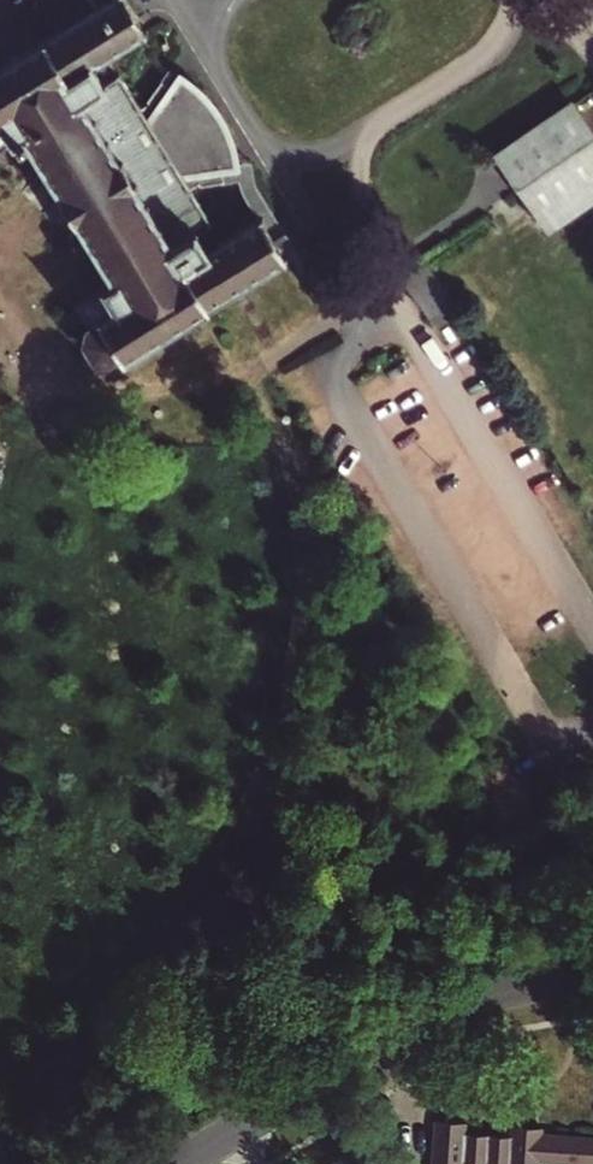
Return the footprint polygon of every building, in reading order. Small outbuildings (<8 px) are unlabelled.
[(20,120),(58,183),(48,189),(63,214),(74,208),(111,269),(73,293),(88,318),(83,335),(92,350),(110,354),(117,349),(119,352),(286,250),(274,230),(265,214),(261,216),(211,247),(201,231),(214,223),(193,187),(149,115),(123,71),(107,81),(97,64),(151,31),(132,0),(49,0),(56,11),(0,45),(0,132),(20,120)] [(181,70),(149,115),(193,187),(242,178),(245,192),(261,216),(265,214),(274,230),(283,223),(265,195),(257,178),(255,162),(243,163),(240,146),(233,127),(224,110),(213,96),(197,80),(181,70)] [(574,99),(592,128),(592,114),(581,95),(574,99)] [(498,149),(526,192),(539,211),(592,175),(592,144),(586,148),(580,139),(592,130),(592,128),(574,99),(498,149)] [(580,139),(586,148),(592,144),(592,130),(580,139)] [(539,211),(549,227),(592,198),(592,175),(539,211)] [(539,1122),(539,1116),(509,1116),(509,1127),(465,1127),(465,1119),(433,1119),(432,1163),(464,1163),(464,1155),(488,1155),(488,1163),(592,1163),(592,1122),(539,1122)]
